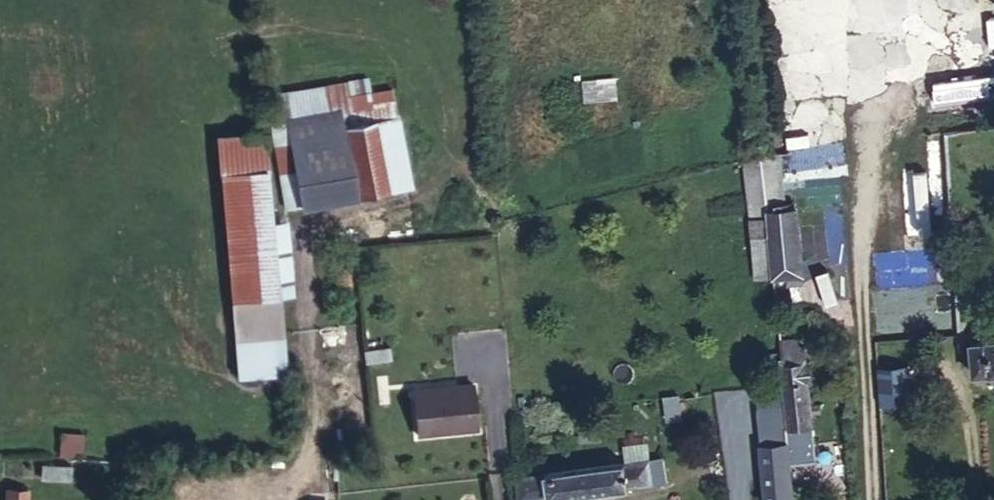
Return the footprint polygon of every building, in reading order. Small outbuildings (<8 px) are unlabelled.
[(993,97),(991,79),(936,83),(937,101),(993,97)] [(286,209),(299,207),(411,186),(391,89),(345,97),(343,84),(271,96),(270,115),(286,209)] [(763,154),(769,211),(786,210),(780,153),(763,154)] [(754,235),(771,233),(769,211),(763,154),(745,156),(754,235)] [(282,295),(275,218),(272,218),(267,170),(219,174),(231,300),(279,295),(282,295)] [(772,242),(773,254),(801,252),(797,209),(786,210),(769,211),(771,233),(772,242)] [(287,217),(275,218),(282,295),(294,294),(287,217)] [(766,258),(773,257),(773,254),(772,242),(765,243),(766,258)] [(773,257),(775,277),(787,276),(802,275),(803,274),(801,252),(773,254),(773,257)] [(802,283),(802,275),(787,276),(788,284),(802,283)] [(282,333),(279,295),(231,300),(234,338),(282,333)] [(790,424),(790,428),(798,427),(813,425),(809,380),(813,380),(811,361),(807,361),(805,346),(799,346),(798,339),(782,341),(790,424)] [(971,343),(975,374),(993,371),(993,340),(971,343)] [(365,364),(391,359),(390,346),(363,350),(365,364)] [(906,367),(876,370),(879,405),(909,403),(906,367)] [(430,388),(413,389),(417,434),(477,429),(473,383),(457,385),(458,388),(431,391),(430,388)] [(761,443),(787,441),(791,441),(790,428),(790,424),(760,427),(761,443)] [(787,441),(788,453),(800,453),(798,427),(790,428),(791,441),(787,441)] [(764,468),(789,466),(788,453),(787,441),(761,443),(764,468)] [(664,458),(590,467),(593,492),(667,482),(664,458)] [(71,463),(43,462),(43,477),(70,478),(71,463)] [(789,466),(764,468),(766,499),(792,499),(789,466)] [(590,467),(517,476),(520,499),(527,499),(593,492),(590,467)] [(7,488),(6,499),(27,499),(27,489),(7,488)]
